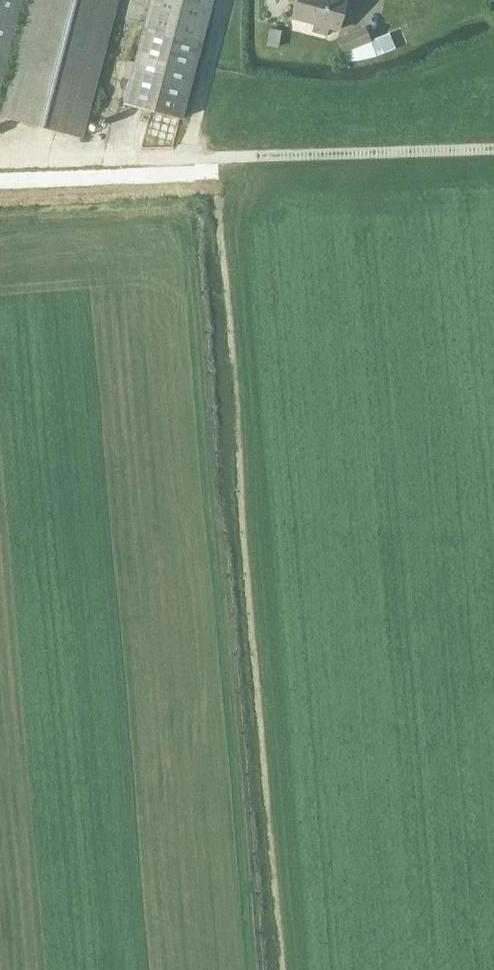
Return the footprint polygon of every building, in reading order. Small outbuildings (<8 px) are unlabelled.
[(0,116),(0,117),(82,139),(117,0),(30,0),(0,116)] [(22,0),(0,0),(0,81),(22,0)] [(202,43),(213,0),(151,0),(150,2),(149,1),(142,27),(202,43)] [(346,0),(295,0),(290,19),(313,25),(311,34),(326,37),(327,30),(337,32),(346,0)] [(181,120),(202,43),(142,27),(122,104),(181,120)] [(341,54),(370,42),(363,27),(336,39),(341,54)]
